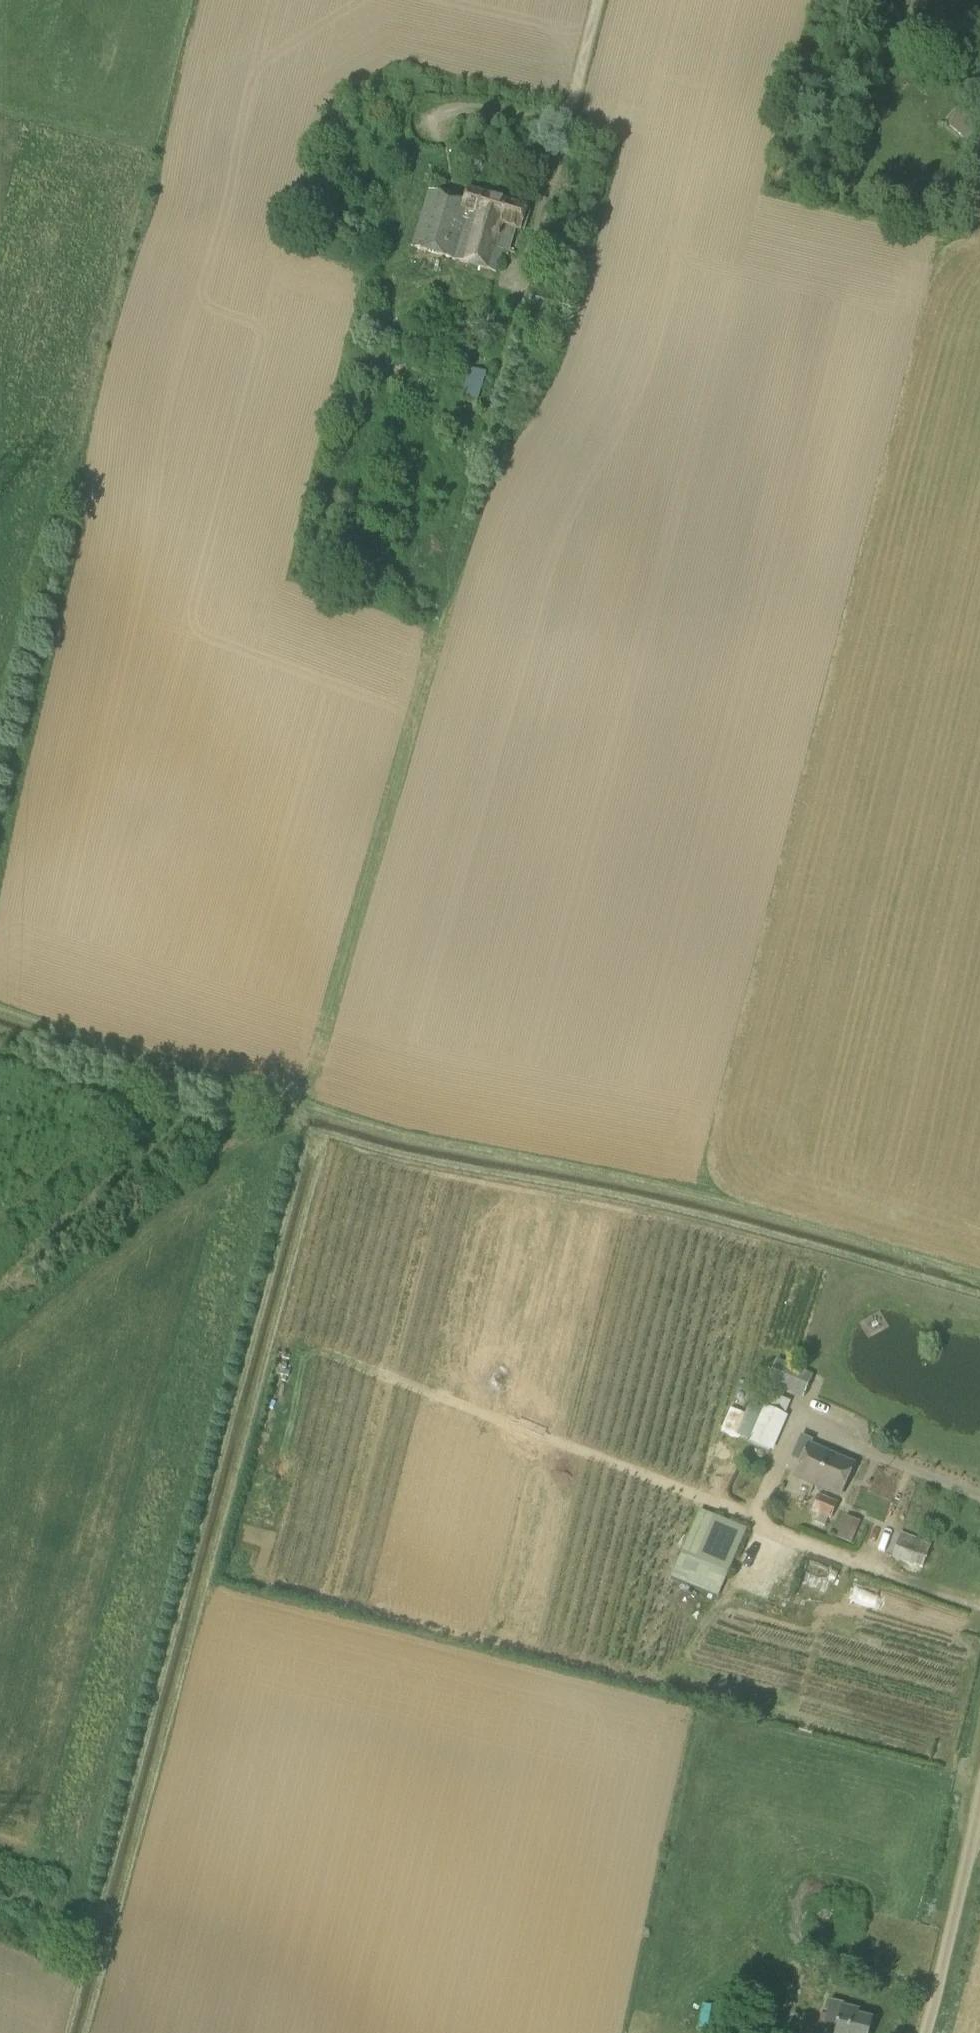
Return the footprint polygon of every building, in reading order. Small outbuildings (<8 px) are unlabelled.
[(948,127),(967,142),(979,127),(979,126),(962,111),(948,127)] [(463,199),(429,189),(412,250),(495,273),(501,250),(507,251),(513,229),(518,230),(525,206),(466,190),(463,199)] [(460,375),(455,395),(462,397),(479,401),(487,373),(471,369),(469,376),(460,374),(460,375)] [(777,1360),(767,1383),(787,1392),(797,1369),(797,1368),(777,1360)] [(773,1451),(787,1417),(763,1406),(749,1440),(773,1451)] [(816,1487),(830,1455),(807,1446),(793,1477),(816,1487)] [(830,1455),(816,1487),(839,1497),(852,1465),(830,1455)] [(830,1520),(837,1503),(818,1494),(811,1512),(816,1514),(813,1522),(825,1527),(828,1519),(830,1520)] [(858,1528),(843,1522),(836,1538),(851,1545),(858,1528)] [(922,1568),(931,1545),(901,1534),(892,1556),(922,1568)] [(871,2019),(856,2015),(858,2010),(843,2006),(844,2003),(828,1999),(820,2032),(867,2032),(871,2019)] [(749,2022),(748,2032),(764,2032),(765,2025),(749,2022)]
